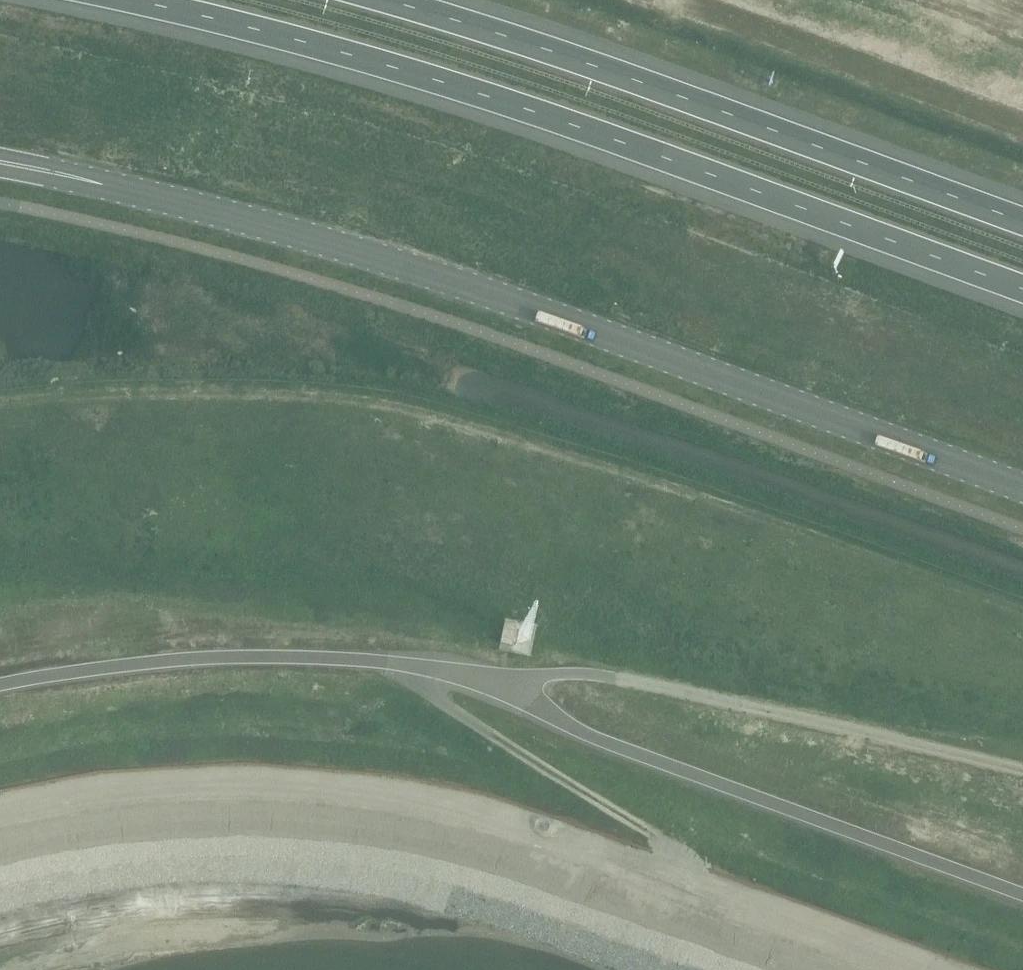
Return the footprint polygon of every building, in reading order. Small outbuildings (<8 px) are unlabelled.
[(500,643),(512,646),(516,627),(504,624),(500,643)]
